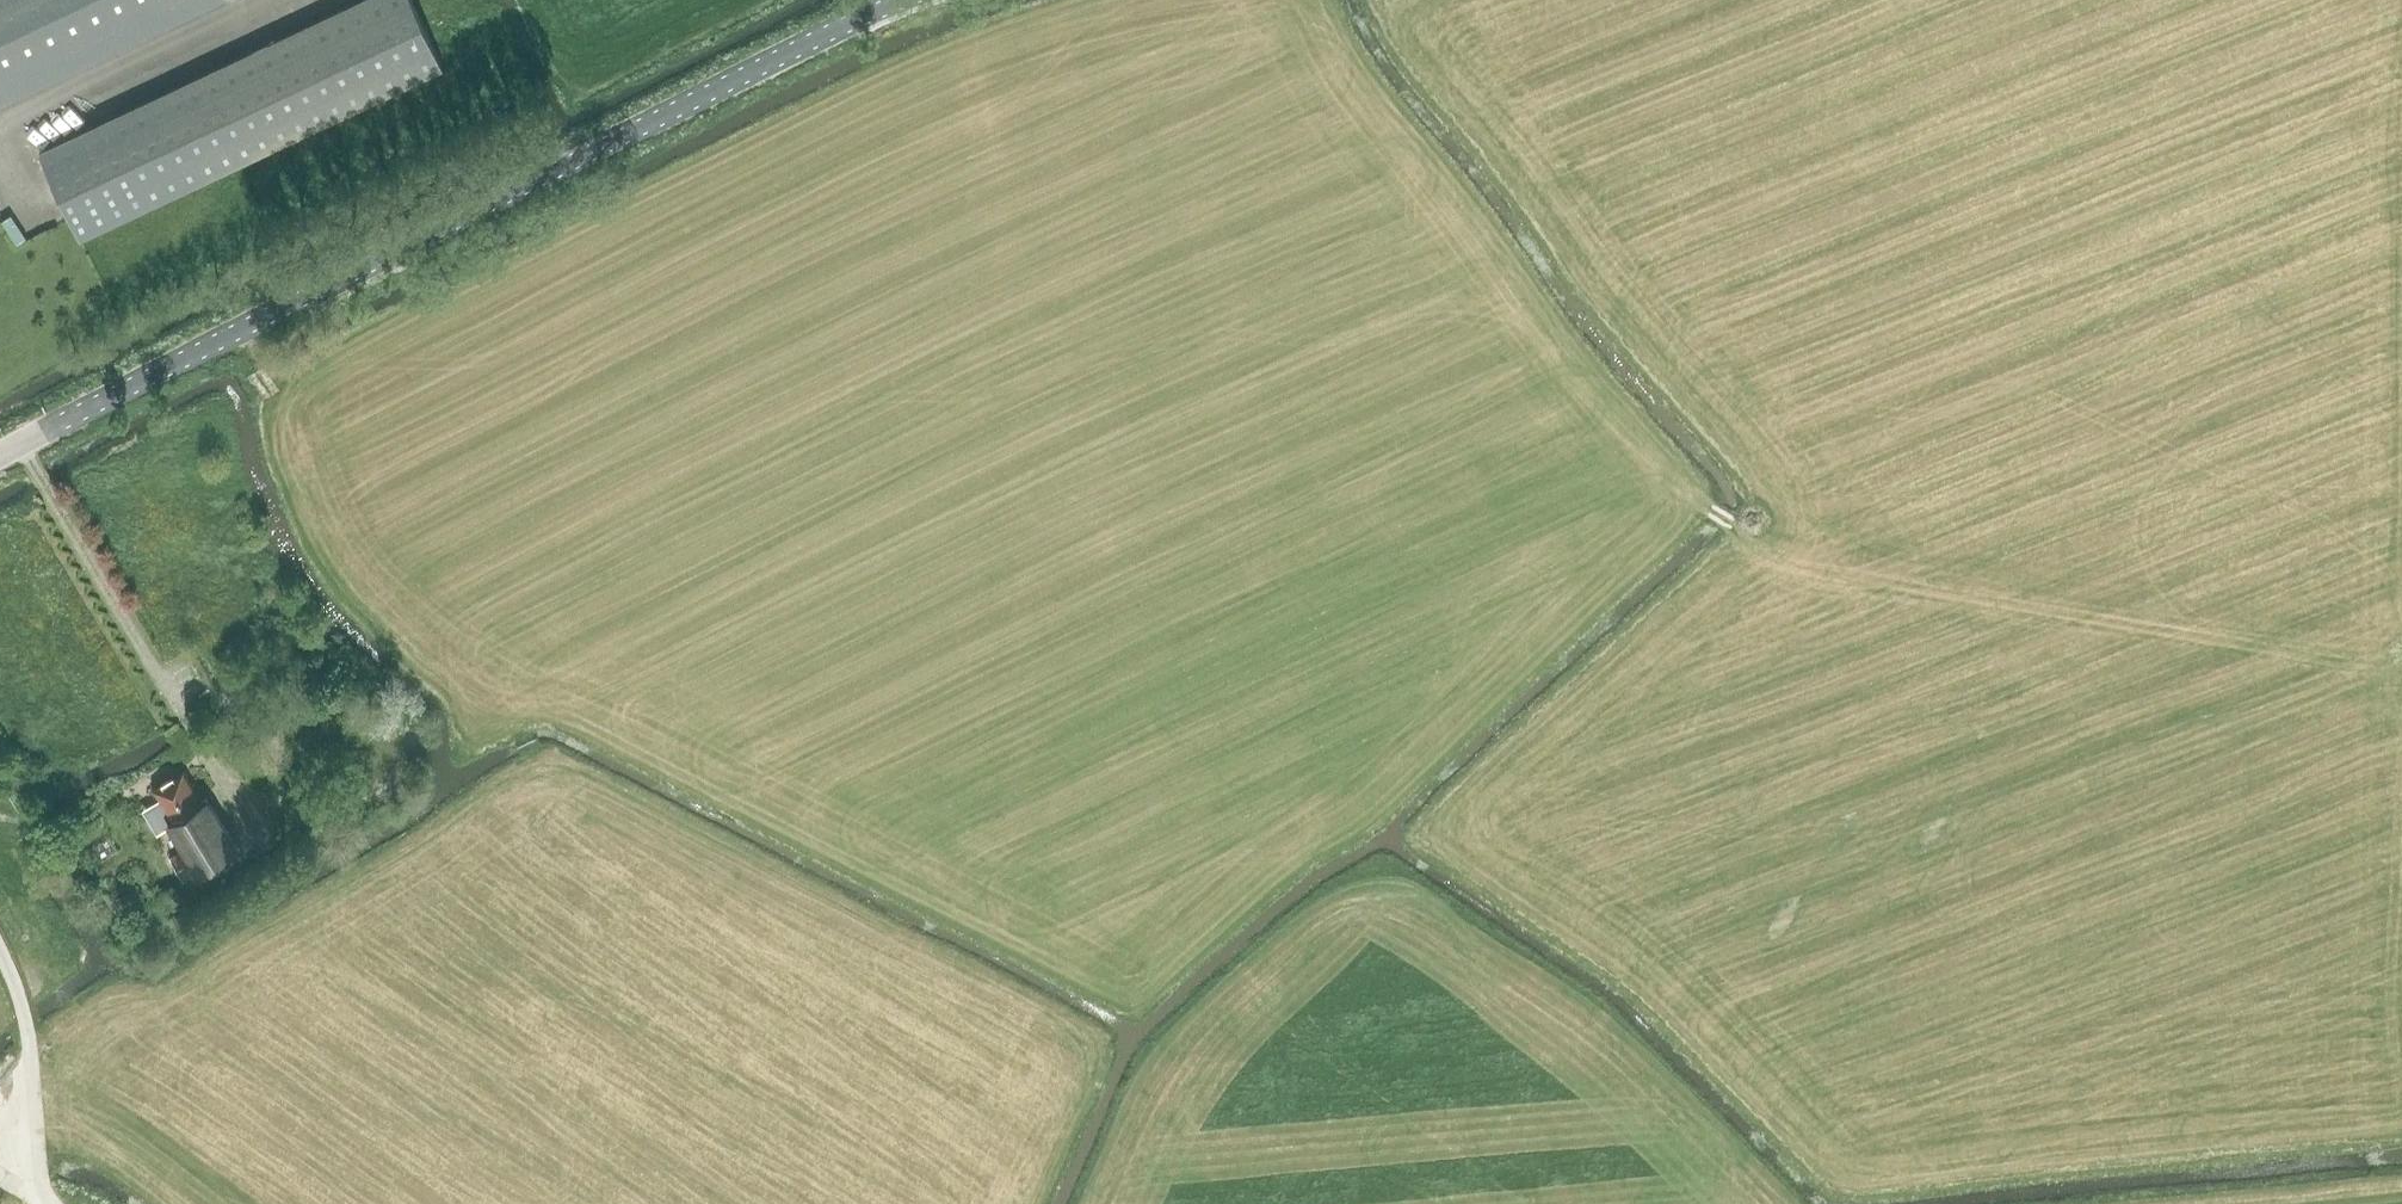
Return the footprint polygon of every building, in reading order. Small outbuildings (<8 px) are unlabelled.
[(226,0),(0,0),(0,107),(226,0)] [(445,67),(413,0),(358,0),(41,150),(83,238),(445,67)] [(186,879),(239,846),(209,797),(204,801),(186,772),(159,788),(168,804),(163,807),(188,848),(173,857),(186,879)]
